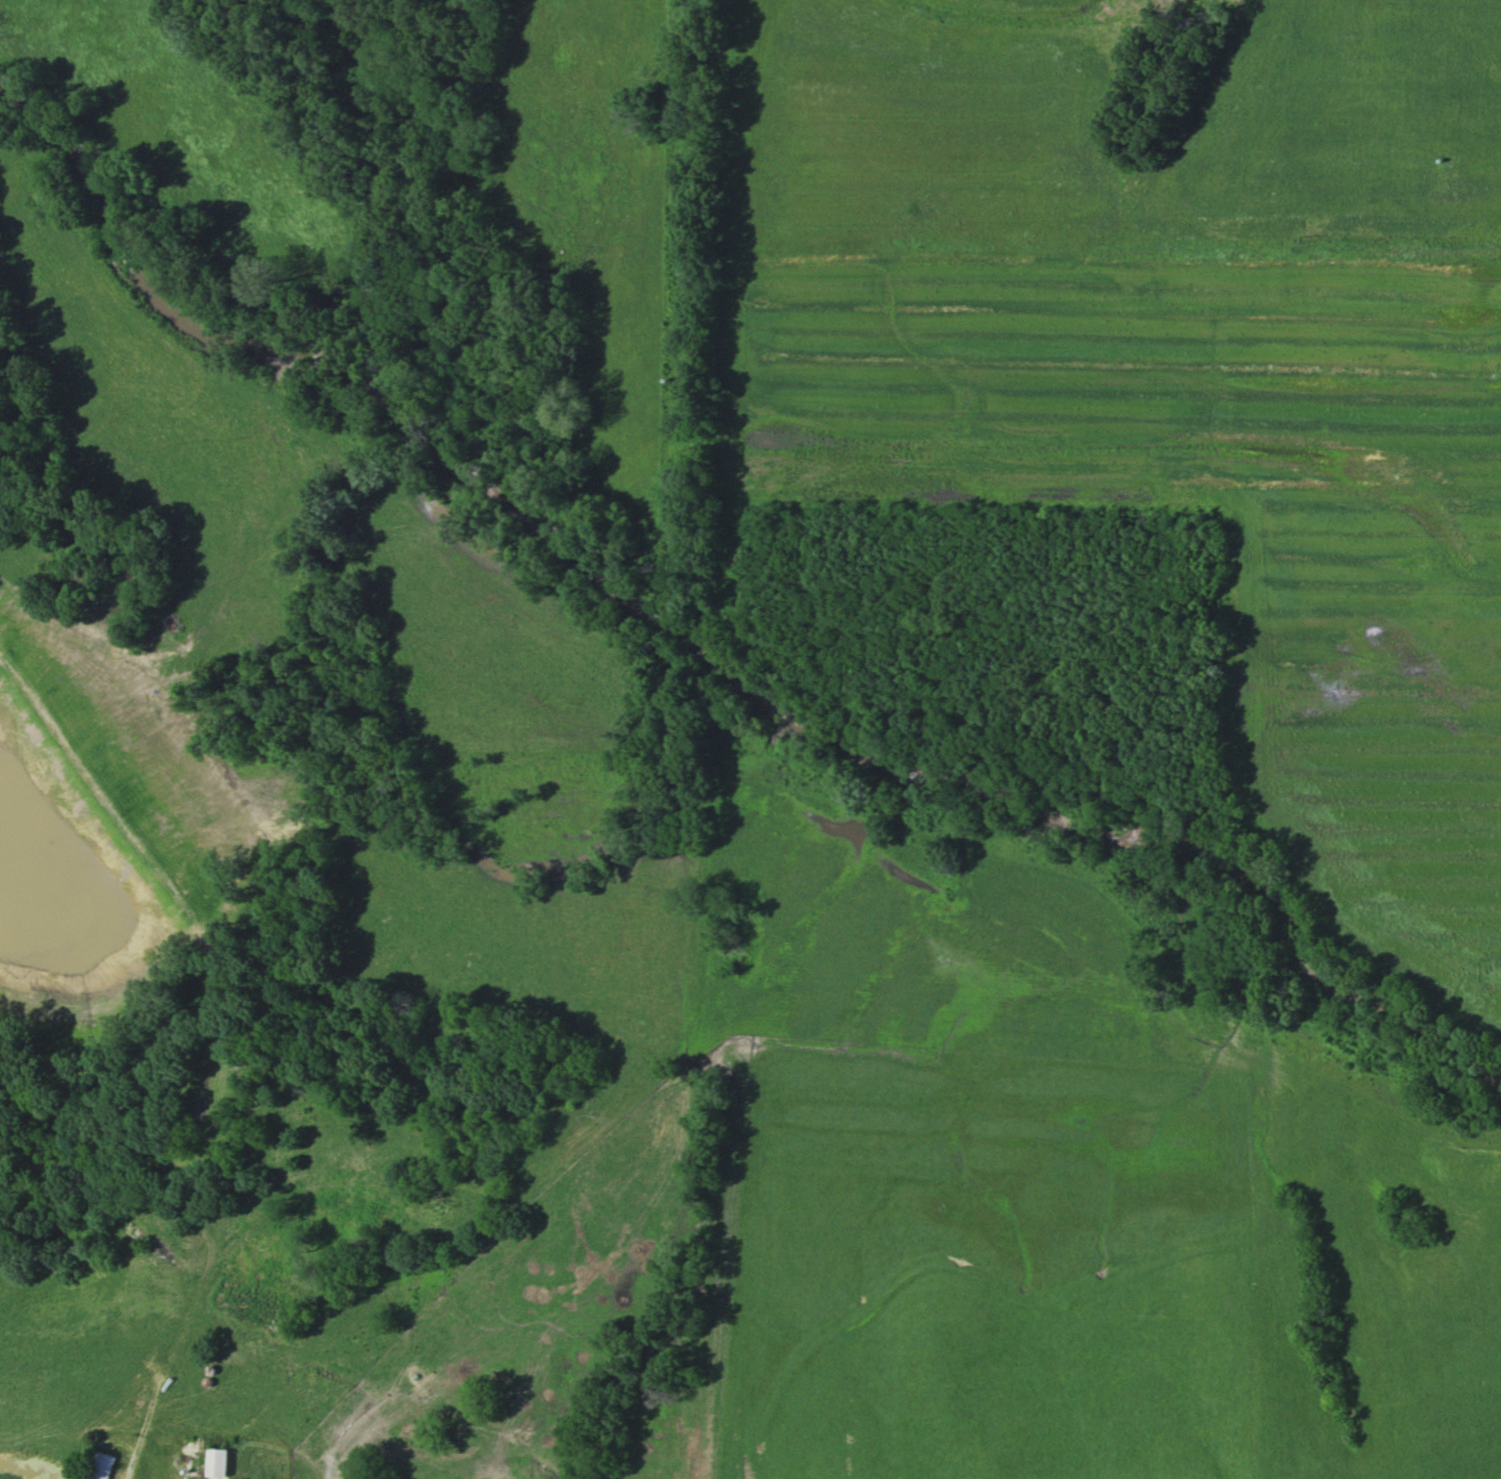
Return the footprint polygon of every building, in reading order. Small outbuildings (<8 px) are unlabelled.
[(234,1449),(210,1449),(210,1477),(234,1477),(234,1449)] [(195,1476),(195,1456),(184,1456),(184,1476),(195,1476)] [(90,1471),(88,1478),(114,1478),(90,1471)]
